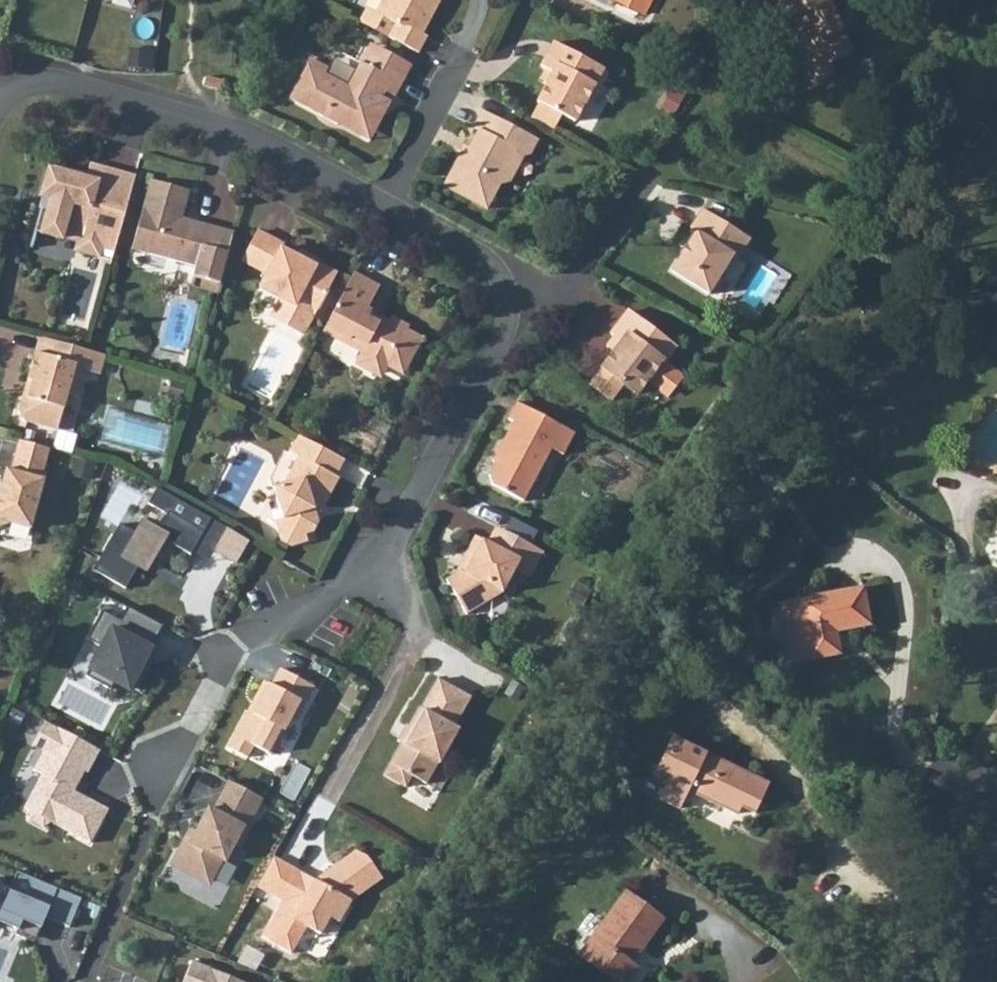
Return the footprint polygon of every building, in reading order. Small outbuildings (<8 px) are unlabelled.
[(392,37),(422,54),(433,36),(427,33),(445,0),(387,0),(380,13),(400,23),(392,37)] [(609,10),(642,25),(654,0),(614,0),(609,10)] [(798,81),(828,72),(830,77),(851,72),(845,46),(847,46),(840,19),(840,12),(837,0),(770,0),(777,33),(783,31),(790,57),(792,60),(798,81)] [(380,13),(372,7),(364,21),(392,37),(400,23),(380,13)] [(376,41),(372,47),(391,57),(386,65),(411,79),(418,65),(376,41)] [(543,104),(546,106),(566,117),(579,125),(608,73),(560,46),(548,68),(558,75),(543,104)] [(292,98),(328,117),(330,113),(353,126),(355,123),(365,129),(374,128),(378,120),(383,120),(386,115),(380,102),(388,92),(400,98),(411,79),(386,65),(391,57),(372,47),(350,84),(326,71),(328,64),(313,56),(292,98)] [(828,72),(798,81),(803,100),(834,92),(830,77),(828,72)] [(546,106),(537,122),(556,133),(566,117),(546,106)] [(468,151),(449,186),(492,211),(506,184),(514,182),(526,158),(534,155),(541,141),(490,113),(480,129),(487,133),(475,155),(468,151)] [(101,250),(103,242),(104,237),(112,238),(115,230),(125,232),(142,174),(98,161),(96,169),(80,165),(78,172),(57,166),(48,193),(58,196),(55,207),(46,205),(41,227),(68,235),(69,232),(85,237),(83,245),(101,250)] [(195,275),(223,283),(237,233),(184,218),(191,189),(156,178),(136,248),(198,266),(195,275)] [(705,233),(681,271),(715,293),(739,256),(745,259),(757,239),(710,209),(697,228),(705,233)] [(104,237),(103,242),(120,247),(125,232),(115,230),(112,238),(104,237)] [(284,241),(265,230),(250,256),(272,267),(265,281),(287,294),(277,312),(307,330),(341,272),(320,260),(317,266),(281,246),(284,241)] [(784,293),(793,271),(766,260),(753,291),(736,284),(727,305),(758,318),(771,287),(784,293)] [(359,273),(328,329),(369,353),(363,364),(366,369),(378,376),(388,375),(393,365),(408,374),(426,340),(413,332),(416,327),(397,315),(394,321),(391,328),(373,320),(377,313),(371,310),(384,287),(359,273)] [(630,340),(611,366),(633,383),(645,392),(659,373),(675,385),(682,384),(691,372),(675,360),(687,345),(637,308),(620,331),(630,340)] [(394,321),(377,313),(373,320),(391,328),(394,321)] [(46,334),(41,350),(67,358),(72,342),(46,334)] [(67,358),(41,350),(33,379),(40,381),(35,396),(29,400),(25,413),(29,415),(33,420),(65,430),(76,392),(85,395),(88,392),(94,370),(107,374),(114,354),(92,347),(72,342),(67,358)] [(633,383),(611,366),(599,383),(620,400),(633,383)] [(513,449),(500,473),(502,483),(534,499),(561,449),(574,456),(586,432),(527,401),(519,418),(523,420),(509,447),(513,449)] [(349,457),(303,433),(294,450),(305,457),(291,482),(279,486),(288,517),(280,519),(283,530),(283,536),(298,546),(311,543),(310,534),(317,533),(324,522),(318,513),(323,500),(330,504),(343,479),(340,475),(349,457)] [(24,439),(16,470),(11,468),(0,506),(0,530),(18,524),(38,530),(51,484),(45,482),(56,447),(24,439)] [(119,524),(92,571),(124,591),(136,572),(143,575),(163,544),(187,558),(210,520),(155,491),(145,505),(149,508),(131,533),(119,524)] [(504,524),(497,537),(512,544),(518,531),(504,524)] [(222,530),(210,554),(233,566),(247,543),(222,530)] [(512,544),(497,537),(488,532),(476,552),(481,557),(475,568),(469,566),(455,575),(476,611),(509,594),(522,567),(539,573),(552,548),(518,531),(512,544)] [(859,604),(772,620),(762,622),(775,685),(787,683),(837,673),(833,649),(867,643),(859,604)] [(125,698),(159,627),(125,609),(117,622),(100,614),(72,668),(125,698)] [(264,686),(247,719),(260,726),(247,750),(270,760),(285,727),(292,726),(311,688),(276,673),(268,687),(264,686)] [(417,742),(413,740),(395,771),(417,785),(423,775),(438,783),(448,764),(452,763),(471,728),(467,726),(472,716),(454,706),(465,686),(451,679),(436,706),(432,706),(420,727),(424,730),(417,742)] [(465,686),(454,706),(472,716),(482,696),(465,686)] [(58,728),(47,721),(34,746),(45,752),(58,728)] [(408,737),(413,740),(417,742),(424,730),(420,727),(416,724),(408,737)] [(101,751),(58,728),(45,752),(35,770),(44,775),(26,809),(31,811),(31,820),(44,827),(52,822),(92,844),(110,810),(72,790),(75,783),(81,781),(86,771),(89,773),(101,751)] [(667,759),(646,799),(661,807),(655,820),(675,831),(682,816),(688,819),(693,810),(702,815),(698,824),(735,842),(738,834),(753,841),(769,807),(667,759)] [(210,811),(202,808),(170,867),(209,889),(235,842),(242,845),(263,801),(226,781),(210,811)] [(308,871),(279,924),(305,939),(313,926),(327,932),(336,916),(346,920),(357,900),(387,876),(375,859),(367,853),(361,852),(326,881),(308,871)] [(32,943),(43,920),(68,930),(80,899),(15,873),(6,893),(0,890),(0,930),(32,943)] [(581,981),(629,981),(658,939),(620,912),(588,960),(594,964),(581,981)] [(576,978),(581,981),(594,964),(588,960),(576,978)] [(191,962),(183,981),(245,981),(191,962)]
